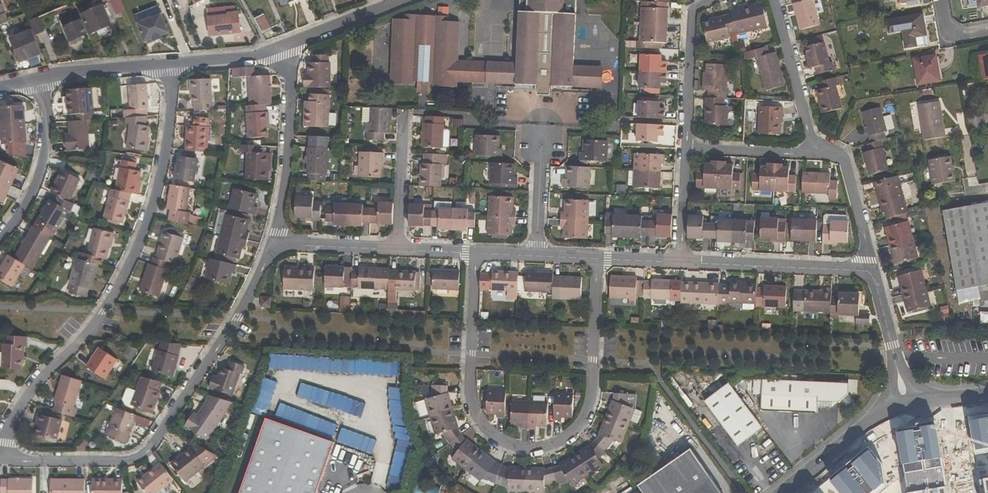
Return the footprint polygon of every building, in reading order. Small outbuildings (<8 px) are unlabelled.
[(117,16),(125,12),(120,0),(112,0),(111,1),(117,16)] [(538,93),(538,95),(551,96),(551,94),(553,94),(553,87),(574,88),(575,66),(577,15),(564,14),(565,0),(528,0),(528,12),(519,12),(517,63),(516,85),(536,86),(536,93),(538,93)] [(519,12),(528,12),(528,0),(520,0),(519,12)] [(802,30),(820,25),(814,0),(799,0),(800,2),(795,4),(802,30)] [(8,21),(1,4),(0,5),(0,24),(8,21)] [(90,35),(112,25),(104,5),(81,15),(90,35)] [(735,32),(736,35),(769,27),(763,6),(756,8),(748,10),(747,6),(730,10),(732,16),(735,32)] [(238,13),(228,14),(227,7),(210,9),(211,17),(208,17),(210,36),(240,33),(238,13)] [(669,10),(642,8),(641,25),(669,27),(669,10)] [(448,15),(404,14),(404,19),(392,19),(389,84),(412,85),(412,81),(418,81),(428,82),(433,82),(433,85),(456,86),(456,82),(457,60),(459,21),(448,20),(448,15)] [(28,20),(34,33),(43,29),(37,16),(28,20)] [(68,18),(68,17),(62,20),(71,42),(77,40),(81,38),(88,35),(81,20),(78,21),(74,23),(73,20),(72,16),(68,18)] [(146,43),(170,34),(163,16),(139,25),(146,43)] [(729,38),(728,34),(735,32),(732,16),(717,20),(717,22),(711,24),(703,26),(708,44),(729,38)] [(889,22),(891,32),(905,30),(907,47),(925,44),(924,35),(926,35),(923,16),(889,22)] [(256,21),(262,33),(270,29),(264,17),(256,21)] [(640,42),(633,41),(633,48),(661,49),(661,43),(668,43),(669,27),(641,25),(640,42)] [(42,53),(32,31),(10,39),(20,62),(42,53)] [(816,67),(818,74),(835,70),(833,63),(830,64),(825,42),(806,48),(811,68),(816,67)] [(785,86),(776,53),(770,54),(767,46),(745,52),(747,60),(757,58),(766,91),(785,86)] [(305,88),(332,88),(331,63),(330,63),(330,55),(313,56),(314,63),(309,63),(309,74),(309,78),(305,78),(305,88)] [(667,73),(668,62),(662,62),(663,56),(641,55),(641,72),(667,73)] [(914,59),(918,85),(942,82),(938,55),(914,59)] [(987,79),(987,55),(979,56),(982,80),(987,79)] [(457,60),(456,82),(516,85),(517,63),(457,60)] [(728,99),(729,66),(708,65),(707,73),(707,82),(704,82),(703,91),(710,91),(709,98),(725,99),(728,99)] [(574,88),(603,89),(604,67),(575,66),(574,88)] [(662,84),(667,84),(667,73),(641,72),(640,89),(662,90),(662,84)] [(248,77),(249,106),(266,105),(271,104),(270,76),(248,77)] [(817,91),(822,114),(843,108),(837,86),(839,85),(837,77),(819,82),(821,90),(817,91)] [(194,104),(194,111),(212,111),(211,79),(189,80),(189,91),(192,91),(191,96),(192,104),(194,104)] [(417,91),(428,92),(428,82),(418,81),(417,91)] [(130,110),(148,109),(146,85),(129,86),(130,110)] [(73,115),(73,122),(87,121),(94,120),(92,88),(67,90),(68,115),(73,115)] [(310,94),(310,102),(309,114),(305,114),(304,126),(329,128),(331,96),(310,94)] [(729,106),(725,106),(725,99),(709,98),(707,98),(706,125),(728,126),(729,106)] [(666,119),(666,109),(661,109),(661,102),(640,101),(639,118),(666,119)] [(941,101),(919,105),(925,141),(946,137),(941,101)] [(266,112),(266,105),(249,106),(246,106),(248,138),(267,138),(267,129),(267,121),(269,121),(268,112),(266,112)] [(23,125),(22,106),(0,107),(0,110),(1,126),(23,125)] [(760,107),(759,134),(781,135),(781,123),(782,116),(784,116),(784,108),(760,107)] [(884,139),(882,132),(885,131),(878,107),(859,112),(868,144),(878,141),(884,139)] [(391,109),(372,108),(371,132),(368,132),(368,140),(385,141),(385,134),(390,134),(391,109)] [(987,130),(984,114),(968,116),(971,133),(987,130)] [(885,117),(887,129),(894,128),(891,115),(885,117)] [(146,126),(147,116),(126,118),(125,124),(130,124),(126,148),(146,151),(150,126),(146,126)] [(426,116),(426,124),(424,124),(423,148),(443,149),(445,118),(426,116)] [(89,150),(87,121),(73,122),(68,122),(69,134),(66,134),(66,151),(89,150)] [(659,136),(664,137),(665,126),(638,124),(637,141),(659,143),(659,136)] [(24,144),(23,125),(1,126),(2,145),(24,144)] [(188,140),(187,151),(207,152),(208,128),(187,126),(186,140),(188,140)] [(476,156),(503,157),(503,149),(499,149),(500,136),(478,135),(476,156)] [(585,140),(584,153),(581,152),(580,161),(607,162),(608,142),(585,140)] [(861,156),(866,179),(886,174),(878,141),(868,144),(863,145),(866,155),(861,156)] [(264,153),(264,146),(240,145),(240,152),(247,152),(246,180),(268,181),(268,172),(266,172),(266,153),(264,153)] [(327,182),(327,175),(328,175),(329,148),(309,148),(308,174),(309,174),(309,181),(322,182),(327,182)] [(384,154),(360,153),(359,177),(380,178),(381,169),(381,162),(384,162),(384,154)] [(447,156),(424,154),(424,164),(422,164),(421,187),(433,187),(442,188),(443,165),(447,165),(447,156)] [(635,171),(661,172),(662,155),(636,154),(635,171)] [(951,156),(930,160),(934,184),(955,181),(951,156)] [(174,179),(193,183),(197,160),(178,157),(174,179)] [(9,186),(17,168),(0,161),(0,182),(9,186)] [(121,161),(115,191),(131,194),(139,196),(141,185),(138,185),(139,179),(141,172),(135,171),(136,164),(121,161)] [(712,164),(705,163),(705,172),(698,172),(697,188),(718,189),(719,162),(712,161),(712,164)] [(726,162),(719,162),(718,189),(740,190),(741,174),(733,174),(734,166),(726,165),(726,162)] [(768,167),(761,166),(761,175),(753,175),(753,191),(774,192),(775,164),(768,164),(768,167)] [(774,192),(796,192),(797,176),(790,176),(790,168),(784,167),(784,165),(775,164),(774,192)] [(515,166),(492,165),(491,187),(518,188),(519,177),(515,176),(515,166)] [(567,179),(563,179),(563,187),(589,188),(590,169),(568,168),(567,179)] [(661,172),(635,171),(634,188),(661,189),(661,172)] [(61,172),(51,194),(68,202),(78,179),(61,172)] [(830,199),(837,200),(838,181),(831,181),(831,174),(803,173),(802,193),(830,194),(830,199)] [(883,203),(886,213),(887,219),(909,213),(899,176),(875,182),(880,204),(883,203)] [(1,203),(9,186),(0,182),(0,203),(1,203)] [(184,223),(189,188),(171,185),(166,210),(170,211),(169,221),(184,223)] [(235,189),(230,209),(255,215),(257,207),(253,206),(256,194),(235,189)] [(122,223),(131,194),(115,191),(112,190),(110,196),(103,218),(104,218),(118,222),(122,223)] [(297,197),(296,218),(306,218),(314,218),(313,222),(320,222),(321,202),(314,202),(314,197),(307,197),(297,197)] [(516,210),(513,210),(513,198),(491,197),(490,215),(516,216),(516,210)] [(37,222),(55,233),(68,211),(49,200),(37,222)] [(588,219),(588,201),(566,200),(566,213),(562,212),(561,218),(588,219)] [(392,225),(393,204),(371,202),(371,209),(370,224),(392,225)] [(944,211),(957,290),(987,285),(987,203),(944,211)] [(328,207),(327,222),(334,222),(334,225),(349,226),(350,204),(336,204),(335,207),(328,207)] [(371,209),(364,208),(364,205),(350,204),(349,226),(363,227),(363,223),(370,224),(371,209)] [(409,226),(431,227),(432,211),(425,211),(425,205),(410,204),(409,226)] [(439,230),(453,230),(454,209),(440,208),(440,211),(432,211),(431,227),(440,227),(439,230)] [(468,228),(475,229),(476,214),(476,213),(469,213),(469,209),(454,209),(453,230),(468,231),(468,228)] [(249,232),(245,232),(247,219),(226,215),(221,235),(247,241),(249,232)] [(489,235),(511,236),(512,226),(516,226),(516,216),(490,215),(489,235)] [(606,219),(605,235),(613,235),(613,238),(625,238),(626,216),(614,215),(614,219),(606,219)] [(658,215),(658,221),(649,221),(649,237),(671,238),(672,215),(658,215)] [(849,223),(847,220),(839,219),(839,215),(828,215),(824,218),(822,244),(831,245),(831,242),(838,242),(848,243),(849,223)] [(649,221),(643,221),(643,216),(626,216),(625,238),(642,239),(642,236),(649,237),(649,221)] [(704,223),(704,216),(689,216),(688,238),(711,239),(711,224),(704,223)] [(561,228),(565,228),(564,238),(587,239),(588,219),(561,218),(561,228)] [(785,243),(786,223),(779,223),(779,219),(762,218),(761,239),(771,239),(778,240),(778,243),(785,243)] [(719,220),(719,224),(711,224),(711,239),(718,240),(718,242),(734,243),(735,225),(735,221),(719,220)] [(816,244),(817,224),(810,224),(811,220),(793,220),(792,240),(802,241),(810,241),(809,244),(816,244)] [(754,241),(755,226),(748,225),(748,221),(735,221),(735,225),(734,243),(747,243),(747,241),(754,241)] [(891,246),(914,240),(909,222),(886,228),(891,246)] [(32,270),(51,238),(33,227),(14,259),(32,270)] [(78,253),(77,259),(81,260),(98,265),(101,266),(103,259),(105,260),(112,233),(93,228),(86,254),(78,253)] [(164,232),(155,259),(170,264),(175,265),(183,238),(164,232)] [(247,241),(221,235),(217,254),(238,259),(241,247),(245,249),(247,241)] [(896,264),(919,258),(914,240),(891,246),(896,264)] [(25,266),(8,255),(0,268),(0,281),(12,288),(25,266)] [(158,298),(170,264),(155,259),(153,258),(150,265),(148,264),(139,292),(158,298)] [(234,274),(236,266),(211,259),(207,279),(227,285),(230,273),(234,274)] [(96,272),(98,265),(81,260),(79,268),(75,267),(69,288),(88,294),(91,281),(94,271),(96,272)] [(325,287),(344,289),(345,267),(327,266),(325,287)] [(297,270),(285,270),(285,290),(314,291),(314,271),(307,271),(307,268),(297,268),(297,270)] [(389,269),(360,268),(360,271),(352,270),(352,288),(388,290),(389,272),(389,269)] [(434,270),(433,290),(459,291),(460,271),(434,270)] [(904,294),(927,288),(922,270),(899,276),(904,294)] [(398,271),(397,272),(389,272),(388,290),(397,290),(416,291),(416,272),(398,271)] [(517,300),(518,275),(511,275),(511,272),(493,271),(492,291),(509,291),(508,299),(517,300)] [(547,273),(526,272),(525,292),(552,293),(553,277),(546,277),(547,273)] [(622,277),(611,276),(610,298),(636,299),(636,297),(637,281),(637,277),(629,277),(629,279),(621,279),(622,277)] [(552,298),(559,298),(559,300),(581,300),(582,278),(553,277),(552,293),(552,298)] [(651,300),(670,300),(681,301),(682,282),(682,281),(671,280),(652,280),(652,281),(644,280),(644,281),(643,298),(643,299),(651,300)] [(732,281),(731,285),(719,284),(718,305),(730,305),(730,303),(756,304),(757,289),(757,284),(740,283),(741,281),(732,281)] [(682,282),(681,303),(718,305),(719,284),(682,282)] [(765,286),(765,289),(757,289),(756,304),(756,306),(786,308),(787,287),(765,286)] [(832,297),(832,289),(823,288),(823,291),(794,290),(793,310),(831,313),(832,297)] [(927,288),(904,294),(908,313),(931,307),(927,288)] [(831,315),(859,316),(861,294),(840,293),(839,297),(832,297),(831,313),(831,315)] [(349,311),(350,297),(340,297),(339,310),(349,311)] [(271,298),(262,298),(261,308),(271,308),(271,298)] [(925,329),(915,329),(915,340),(925,339),(925,329)] [(27,346),(27,337),(8,337),(7,345),(3,345),(2,369),(22,371),(23,346),(27,346)] [(168,354),(171,344),(150,343),(149,349),(157,351),(151,372),(172,378),(179,357),(168,354)] [(86,367),(105,379),(117,361),(98,348),(86,367)] [(238,374),(242,375),(245,367),(231,362),(228,371),(222,368),(217,381),(212,379),(209,389),(230,396),(238,374)] [(71,417),(81,382),(62,375),(54,402),(55,403),(53,412),(71,417)] [(158,392),(162,383),(141,377),(130,406),(148,413),(151,405),(155,407),(160,393),(158,392)] [(818,408),(831,408),(848,394),(849,384),(763,380),(762,411),(817,413),(818,408)] [(849,381),(849,394),(857,394),(858,381),(849,381)] [(729,384),(705,402),(738,446),(762,428),(737,395),(729,384)] [(448,394),(448,386),(432,386),(432,397),(426,399),(432,417),(453,411),(448,394)] [(498,414),(498,418),(505,418),(506,392),(488,391),(487,413),(498,414)] [(629,407),(630,394),(614,393),(614,400),(607,417),(628,426),(635,409),(629,407)] [(562,417),(573,417),(574,395),(555,394),(554,421),(562,421),(562,417)] [(207,442),(231,403),(209,397),(197,415),(193,413),(184,427),(207,442)] [(512,424),(522,425),(522,429),(529,429),(530,403),(513,402),(512,424)] [(530,403),(529,429),(537,430),(537,425),(548,426),(549,404),(530,403)] [(130,433),(137,417),(116,408),(105,436),(124,444),(128,432),(130,433)] [(432,417),(437,435),(442,433),(449,443),(462,434),(459,430),(453,411),(432,417)] [(36,421),(39,422),(38,427),(36,434),(57,440),(62,421),(38,414),(36,421)] [(615,441),(621,443),(628,426),(607,417),(600,434),(596,440),(608,450),(615,441)] [(335,443),(267,419),(241,492),(317,492),(335,443)] [(449,443),(456,453),(452,458),(467,469),(480,451),(466,440),(462,434),(449,443)] [(588,475),(603,465),(600,459),(608,450),(596,440),(591,446),(575,456),(588,475)] [(185,483),(204,467),(190,449),(171,464),(185,483)] [(692,449),(639,486),(643,492),(722,492),(692,449)] [(480,451),(467,469),(482,481),(485,476),(496,480),(502,465),(495,463),(480,451)] [(557,483),(569,479),(573,485),(588,475),(575,456),(560,466),(553,468),(557,483)] [(145,492),(158,492),(173,480),(160,464),(137,483),(145,492)] [(502,465),(496,480),(509,484),(508,490),(526,491),(527,469),(508,467),(502,465)] [(526,491),(545,492),(545,486),(557,483),(553,468),(545,470),(527,469),(526,491)] [(870,492),(901,492),(900,476),(870,476),(870,492)] [(869,492),(868,477),(857,477),(858,492),(869,492)] [(32,479),(0,479),(0,492),(32,492),(32,479)] [(84,479),(51,480),(50,492),(84,492),(84,479)] [(121,480),(92,480),(92,492),(121,492),(121,480)] [(438,492),(415,484),(411,492),(438,492)]
